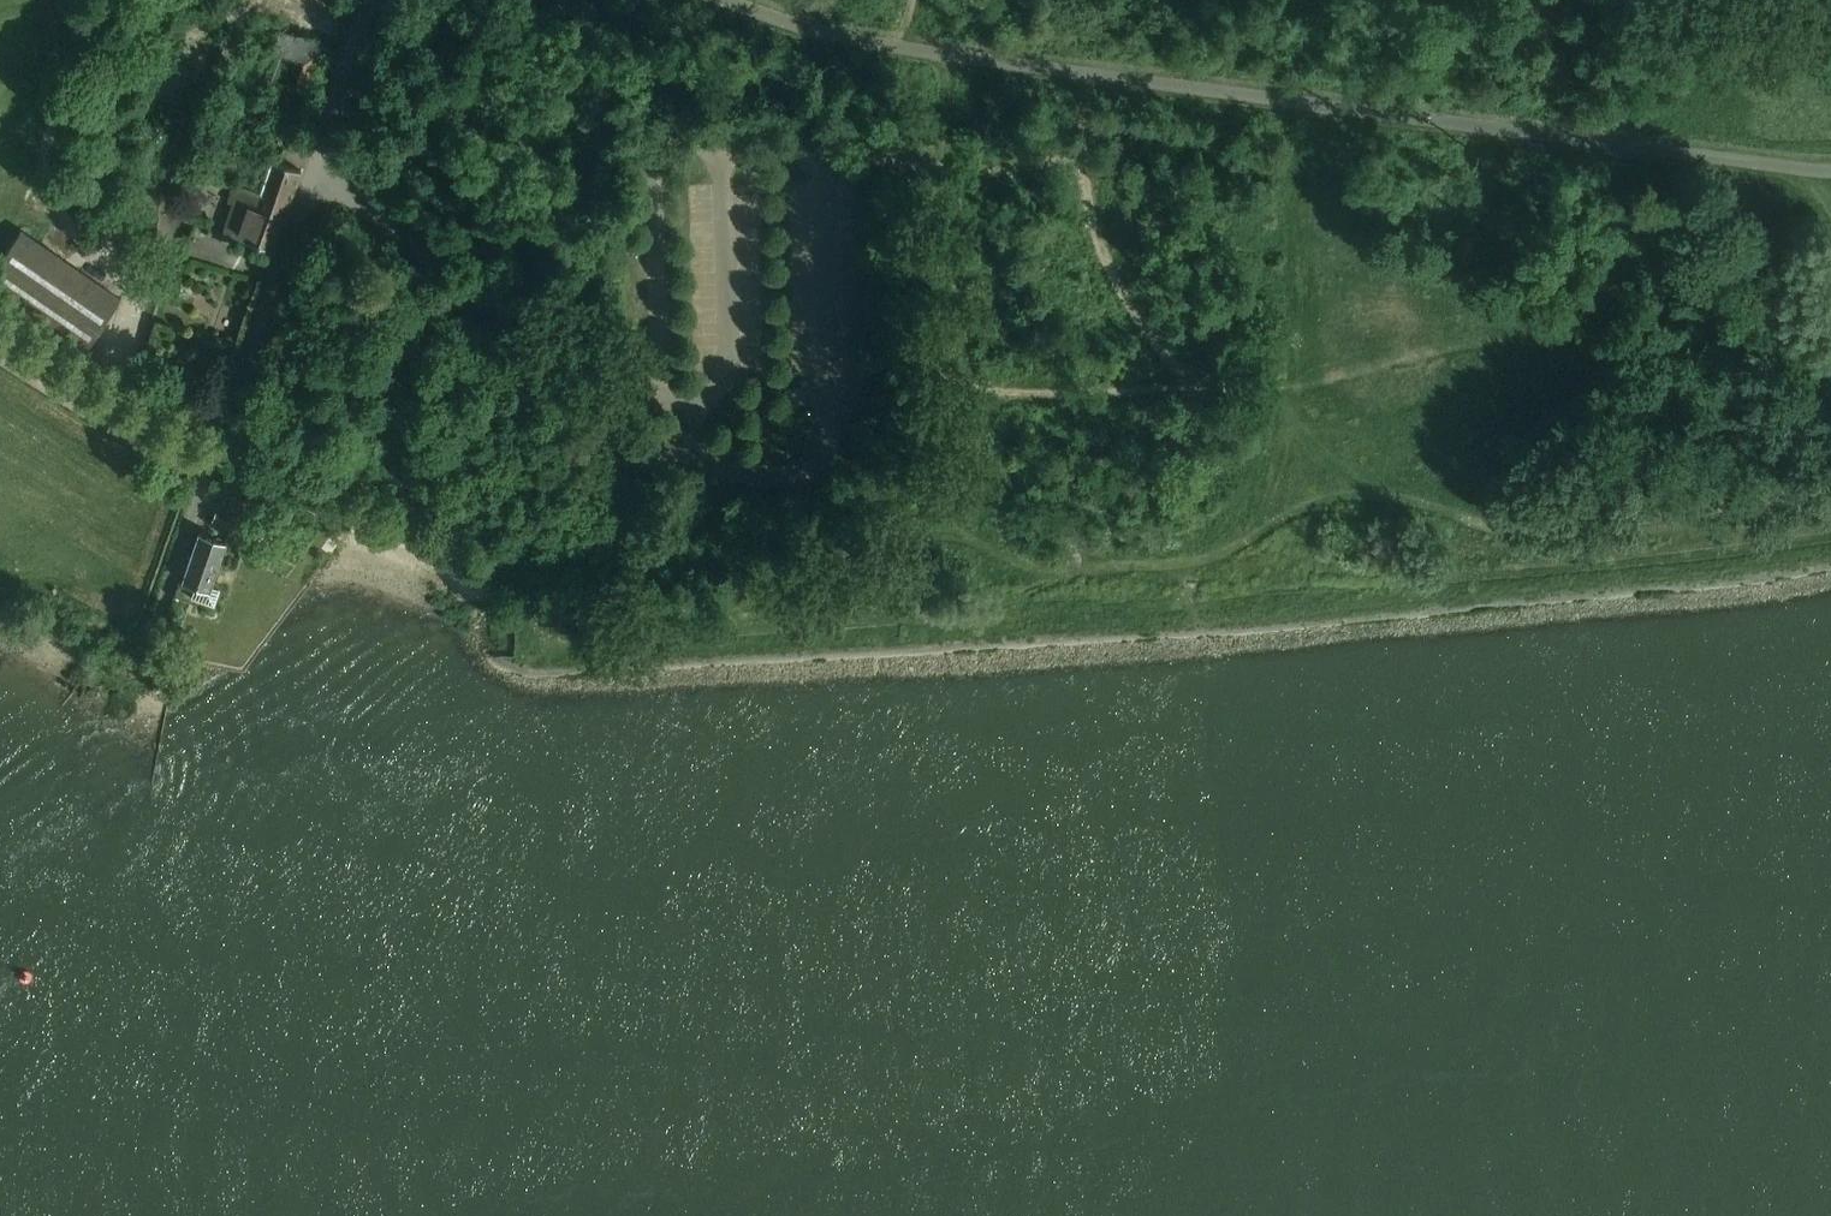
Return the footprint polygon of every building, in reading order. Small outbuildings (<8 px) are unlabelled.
[(330,49),(282,33),(275,52),(229,37),(185,168),(235,185),(233,191),(238,193),(224,234),(275,251),(304,174),(281,166),(287,148),(297,149),(330,49)] [(166,156),(132,153),(123,244),(157,248),(166,156)] [(22,232),(0,263),(0,305),(81,360),(122,301),(22,232)] [(218,509),(236,515),(246,518),(251,504),(222,495),(218,509)] [(236,515),(218,509),(213,525),(231,531),(236,515)] [(199,536),(184,583),(197,587),(193,598),(216,606),(221,589),(211,586),(225,545),(199,536)]
